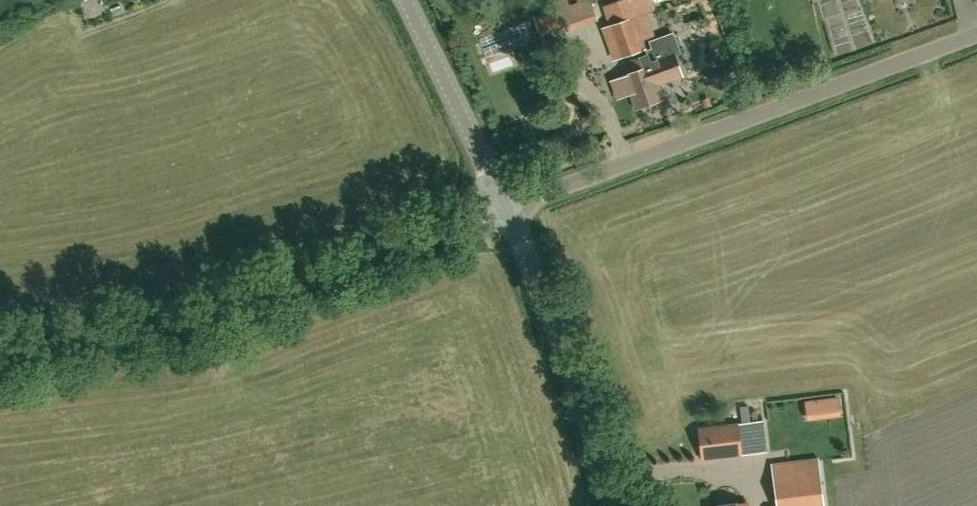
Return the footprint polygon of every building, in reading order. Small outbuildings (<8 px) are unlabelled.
[(605,4),(612,24),(623,56),(646,48),(643,38),(635,16),(646,12),(654,10),(650,0),(618,0),(605,4)] [(845,8),(850,22),(865,16),(859,2),(845,8)] [(651,60),(659,83),(682,75),(674,52),(651,60)] [(664,97),(659,83),(651,60),(648,53),(631,59),(635,70),(624,74),(636,107),(664,97)] [(840,395),(807,399),(808,411),(841,407),(840,395)] [(738,422),(698,427),(702,459),(742,454),(738,425),(738,422)] [(778,505),(826,505),(820,457),(772,463),(778,505)]
